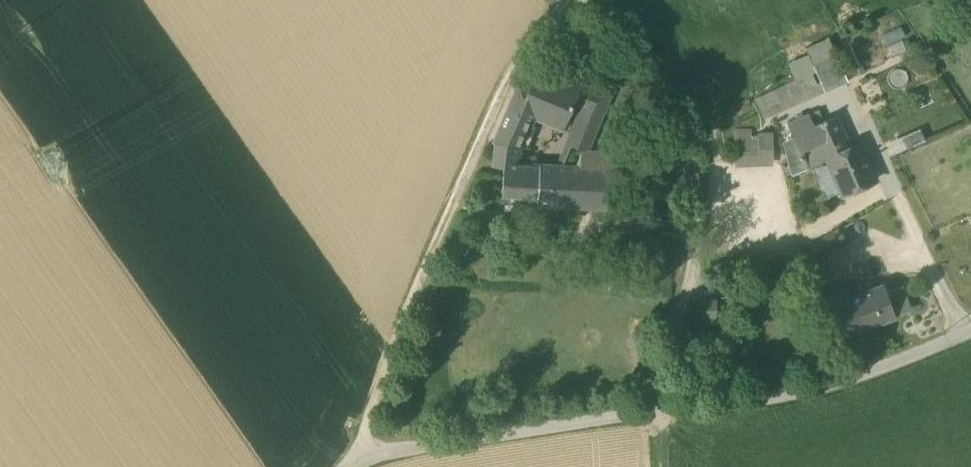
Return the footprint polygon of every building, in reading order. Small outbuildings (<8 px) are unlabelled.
[(808,54),(813,66),(836,56),(828,38),(805,47),(808,54)] [(813,66),(808,54),(787,63),(795,80),(811,72),(815,71),(813,66)] [(847,82),(836,56),(813,66),(815,71),(820,82),(824,92),(847,82)] [(817,84),(811,72),(795,80),(775,90),(780,101),(817,84)] [(534,76),(519,105),(518,107),(536,115),(563,126),(577,94),(534,76)] [(820,82),(817,84),(780,101),(784,109),(824,92),(820,82)] [(780,101),(775,90),(754,100),(763,118),(784,109),(780,101)] [(605,105),(577,94),(563,126),(591,137),(605,105)] [(532,124),(536,115),(518,107),(519,105),(512,103),(495,143),(515,147),(528,124),(532,124)] [(807,169),(827,160),(849,150),(849,148),(835,117),(823,122),(818,111),(787,124),(793,137),(799,150),(807,169)] [(545,165),(552,165),(577,166),(591,137),(563,126),(545,165)] [(735,164),(773,163),(772,134),(758,134),(758,137),(752,137),(751,131),(734,131),(735,164)] [(782,141),(785,156),(799,150),(793,137),(782,141)] [(515,147),(495,143),(494,165),(505,166),(505,165),(513,165),(515,147)] [(860,144),(849,148),(849,150),(827,160),(842,195),(875,180),(860,144)] [(807,169),(799,150),(785,156),(790,176),(807,169)] [(538,164),(538,167),(536,201),(536,207),(550,208),(552,165),(545,165),(538,164)] [(503,199),(536,201),(538,167),(513,165),(505,165),(505,166),(503,199)] [(612,168),(577,166),(552,165),(550,208),(610,211),(612,168)] [(883,287),(849,300),(861,333),(880,325),(881,322),(894,317),(886,296),(883,287)] [(886,296),(894,317),(911,311),(903,289),(886,296)] [(842,339),(861,333),(849,300),(830,307),(842,339)]
